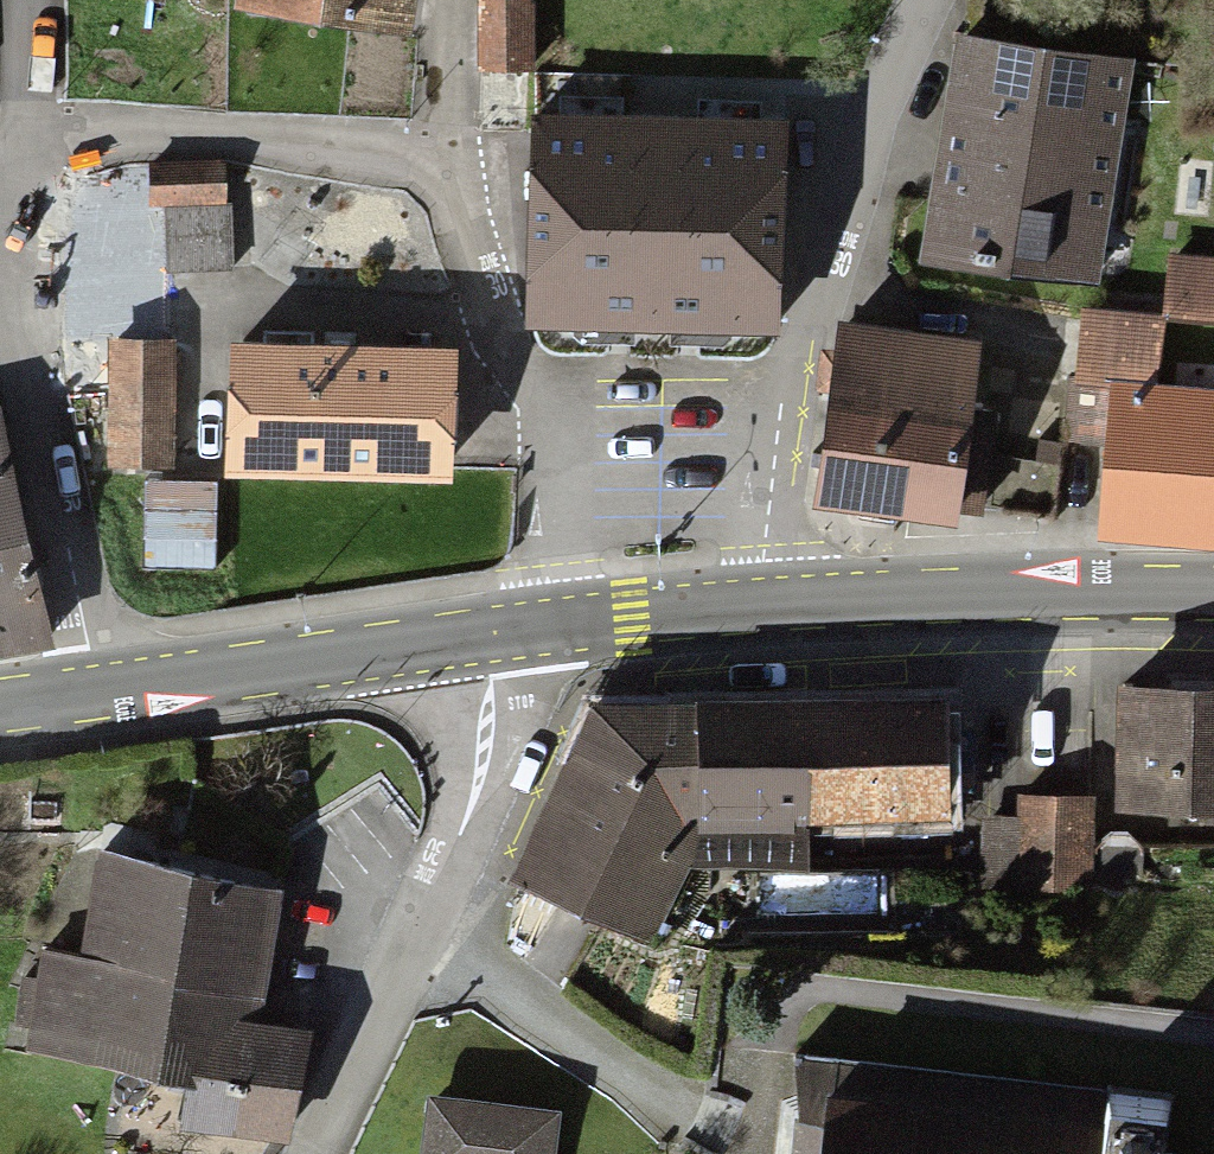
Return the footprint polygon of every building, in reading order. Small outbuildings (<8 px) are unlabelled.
[(397,17),(399,0),(278,0),(397,17)] [(524,0),(482,0),(480,55),(521,57),(524,0)] [(961,39),(928,239),(1088,265),(1121,65),(961,39)] [(529,106),(528,302),(769,304),(771,79),(661,78),(660,107),(529,106)] [(1083,303),(1077,422),(1100,423),(1095,521),(1213,527),(1213,268),(1161,265),(1158,307),(1083,303)] [(836,379),(819,514),(888,522),(957,530),(959,517),(972,409),(980,339),(842,322),(836,379)] [(457,356),(230,345),(225,474),(455,485),(457,356)] [(996,411),(972,409),(959,517),(984,520),(996,411)] [(37,633),(0,432),(0,640),(37,633)] [(1116,794),(1213,795),(1213,659),(1117,659),(1116,794)] [(940,820),(939,679),(633,681),(580,701),(692,813),(940,820)] [(580,701),(501,874),(646,941),(692,813),(580,701)] [(1023,794),(1019,897),(1076,899),(1080,796),(1023,794)] [(257,1010),(280,870),(99,842),(82,949),(45,943),(32,1025),(183,1049),(175,1102),(282,1119),(299,1017),(257,1010)] [(812,1056),(801,1153),(1177,1153),(1160,1142),(1165,1098),(812,1056)] [(553,1100),(428,1086),(421,1153),(547,1153),(553,1100)]
